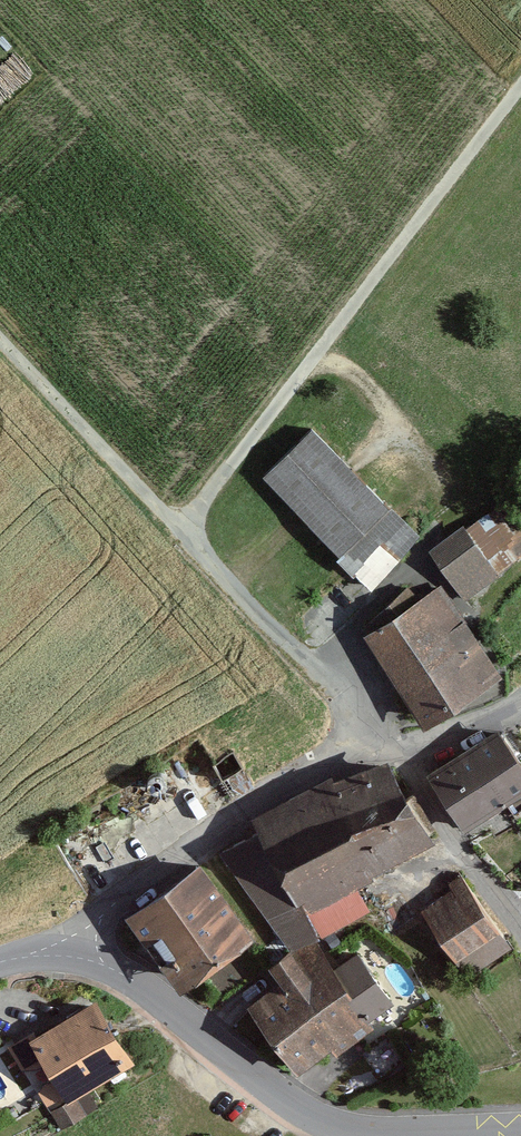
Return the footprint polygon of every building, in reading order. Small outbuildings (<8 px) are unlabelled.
[(389,505),(312,428),(263,476),(340,553),(389,505)] [(428,549),(465,598),(520,555),(520,526),(502,501),(465,529),(461,524),(428,549)] [(370,632),(364,637),(424,725),(501,673),(441,585),(417,601),(407,585),(364,624),(370,632)] [(499,729),(431,772),(466,826),(506,800),(517,816),(520,814),(520,763),(499,729)] [(356,812),(397,793),(376,761),(330,781),(356,812)] [(321,937),(369,911),(355,885),(371,878),(369,873),(432,840),(397,793),(356,812),(330,781),(255,824),(259,830),(222,853),(290,948),(311,934),(315,930),(321,937)] [(179,989),(254,935),(201,862),(127,916),(179,989)] [(465,974),(509,945),(461,873),(449,881),(453,888),(422,909),(465,974)] [(357,950),(334,966),(311,934),(290,948),(268,964),(280,981),(249,1003),(296,1069),(331,1044),(336,1052),(372,1026),(367,1018),(393,1000),(357,950)] [(64,1093),(69,1101),(135,1060),(96,999),(36,1036),(33,1031),(9,1046),(22,1067),(37,1067),(45,1062),(54,1076),(44,1083),(41,1092),(48,1103),(64,1093)]
